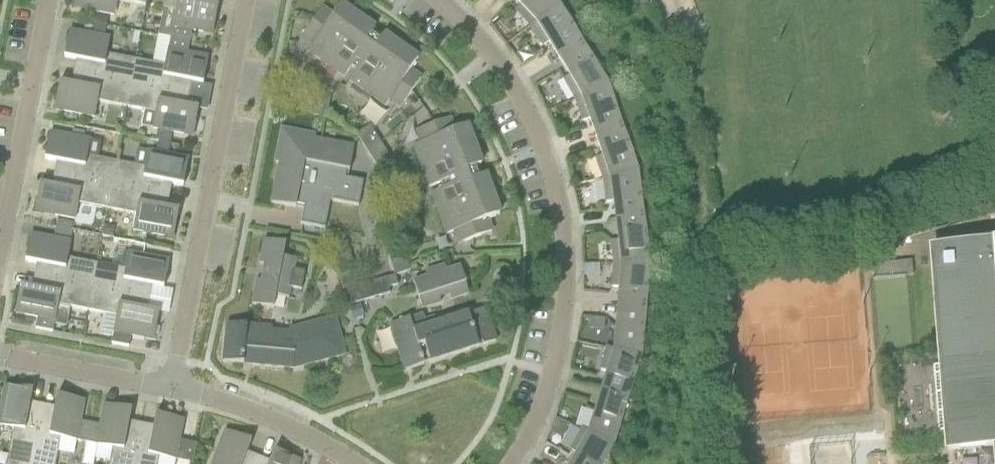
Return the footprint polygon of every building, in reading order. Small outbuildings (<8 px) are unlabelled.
[(147,0),(75,0),(74,5),(83,7),(82,10),(113,16),(117,0),(146,6),(147,0)] [(146,6),(163,9),(175,11),(171,31),(159,28),(157,37),(189,43),(191,31),(203,33),(204,30),(212,32),(217,8),(208,6),(209,0),(147,0),(146,6)] [(520,5),(515,10),(530,26),(559,4),(555,0),(515,0),(520,5)] [(583,44),(559,4),(530,26),(542,46),(548,42),(558,59),(583,44)] [(370,35),(374,30),(339,6),(332,17),(321,9),(305,32),(315,40),(307,52),(343,77),(355,61),(357,62),(375,38),(370,35)] [(105,26),(107,20),(96,18),(94,24),(105,26)] [(104,35),(105,26),(94,24),(93,32),(104,35)] [(106,55),(109,39),(78,33),(77,37),(68,35),(64,59),(72,60),(70,72),(130,84),(135,61),(106,55)] [(409,71),(417,60),(382,36),(379,41),(375,38),(357,62),(360,65),(348,81),(385,106),(389,101),(399,108),(420,79),(409,71)] [(187,54),(189,43),(157,37),(169,40),(164,66),(135,61),(130,84),(191,96),(193,83),(202,85),(207,61),(198,60),(199,56),(187,54)] [(574,100),(607,84),(583,44),(558,59),(569,76),(563,80),(574,100)] [(126,108),(130,84),(70,72),(68,85),(59,83),(54,107),(63,108),(62,112),(94,118),(97,102),(126,108)] [(130,84),(126,108),(144,111),(155,113),(152,130),(192,138),(193,133),(197,110),(189,108),(191,96),(130,84)] [(595,137),(623,128),(607,84),(574,100),(582,121),(589,118),(595,137)] [(466,126),(453,131),(448,119),(422,129),(426,141),(413,146),(428,186),(441,181),(443,186),(476,173),(475,168),(480,166),(466,126)] [(133,138),(135,127),(124,124),(121,136),(133,138)] [(377,169),(391,160),(369,126),(356,135),(377,169)] [(602,180),(638,171),(623,128),(595,137),(602,155),(595,158),(602,180)] [(315,137),(312,136),(292,132),(279,141),(275,164),(278,165),(271,204),(295,208),(296,206),(303,207),(299,225),(324,230),(329,201),(357,207),(361,183),(343,179),(345,171),(349,172),(353,148),(314,140),(315,137)] [(86,157),(89,141),(58,135),(57,138),(49,137),(44,160),(53,162),(50,174),(111,186),(115,162),(86,157)] [(115,162),(111,186),(171,198),(174,185),(182,187),(187,163),(178,162),(179,158),(167,156),(169,144),(157,142),(155,154),(148,152),(145,168),(133,166),(115,162)] [(615,221),(644,217),(638,171),(602,180),(605,202),(612,201),(615,221)] [(484,176),(478,178),(476,173),(443,186),(445,190),(431,195),(446,235),(460,230),(464,242),(491,232),(486,220),(499,215),(484,176)] [(106,210),(111,186),(50,174),(48,187),(39,185),(35,209),(43,210),(43,214),(74,220),(77,204),(106,210)] [(169,210),(171,198),(111,186),(106,210),(136,215),(132,231),(164,237),(164,234),(173,235),(178,212),(169,210)] [(613,264),(650,264),(644,217),(615,221),(617,241),(610,241),(613,264)] [(70,231),(71,224),(56,221),(55,228),(70,231)] [(111,239),(113,228),(103,226),(101,237),(111,239)] [(72,231),(70,231),(55,228),(53,235),(70,239),(72,231)] [(67,259),(70,243),(39,237),(38,240),(29,239),(24,262),(33,264),(31,276),(91,288),(96,264),(67,259)] [(282,258),(285,245),(264,241),(259,264),(267,266),(268,261),(280,263),(282,257),(282,258)] [(932,250),(947,451),(994,448),(994,450),(994,245),(932,250)] [(394,276),(409,272),(403,252),(388,257),(394,276)] [(339,277),(354,273),(349,253),(334,257),(339,277)] [(158,264),(159,260),(128,254),(125,270),(96,264),(91,288),(152,300),(154,287),(163,289),(167,265),(158,264)] [(267,266),(265,274),(291,279),(303,282),(304,272),(293,270),(295,260),(282,258),(282,257),(280,263),(268,261),(267,266)] [(617,307),(646,310),(650,264),(613,264),(611,287),(618,288),(617,307)] [(460,267),(446,271),(444,266),(425,272),(426,278),(413,282),(418,299),(422,309),(468,294),(465,284),(460,267)] [(264,283),(263,289),(275,291),(273,296),(275,296),(288,299),(290,289),(301,291),(303,282),(291,279),(265,274),(264,283)] [(385,279),(358,286),(355,275),(339,279),(347,306),(389,294),(388,289),(398,286),(395,276),(385,279)] [(20,287),(15,310),(24,312),(23,316),(37,318),(35,329),(52,333),(54,322),(58,306),(87,311),(91,288),(31,276),(29,289),(20,287)] [(263,289),(264,283),(256,281),(251,305),(272,309),(275,296),(273,296),(275,291),(263,289)] [(149,312),(152,300),(91,288),(87,311),(116,317),(110,344),(128,348),(130,336),(144,339),(145,336),(153,337),(158,314),(149,312)] [(352,320),(364,317),(360,305),(349,308),(352,320)] [(642,356),(646,310),(617,307),(613,349),(606,347),(605,349),(642,356)] [(405,371),(495,342),(484,310),(426,329),(421,315),(390,325),(405,371)] [(293,369),(344,356),(334,318),(288,331),(287,334),(271,333),(271,329),(226,324),(222,363),(293,369)] [(628,401),(642,356),(605,349),(599,371),(606,373),(600,392),(628,401)] [(929,427),(927,367),(902,368),(903,428),(929,427)] [(6,463),(30,463),(42,405),(29,403),(32,392),(8,387),(6,396),(3,395),(0,409),(0,427),(13,429),(6,463)] [(614,445),(628,401),(600,392),(588,432),(581,429),(581,430),(614,445)] [(80,401),(56,396),(54,408),(42,405),(30,463),(55,463),(60,439),(86,444),(89,425),(79,423),(82,410),(78,410),(80,401)] [(131,411),(107,406),(105,415),(102,414),(99,427),(89,425),(86,444),(112,449),(109,463),(133,463),(141,425),(128,422),(131,411)] [(179,420),(155,416),(153,427),(141,425),(133,463),(157,463),(159,458),(175,461),(181,429),(177,429),(179,420)] [(556,418),(550,442),(563,445),(568,421),(556,418)] [(614,445),(581,430),(570,450),(576,454),(570,463),(604,463),(614,445)] [(250,442),(228,433),(225,441),(221,440),(212,463),(255,463),(258,457),(246,453),(250,442)] [(180,458),(183,462),(191,463),(192,463),(197,446),(183,442),(183,443),(186,444),(184,451),(182,450),(180,458)] [(296,460),(274,451),(269,462),(258,457),(255,463),(295,463),(296,460)]
